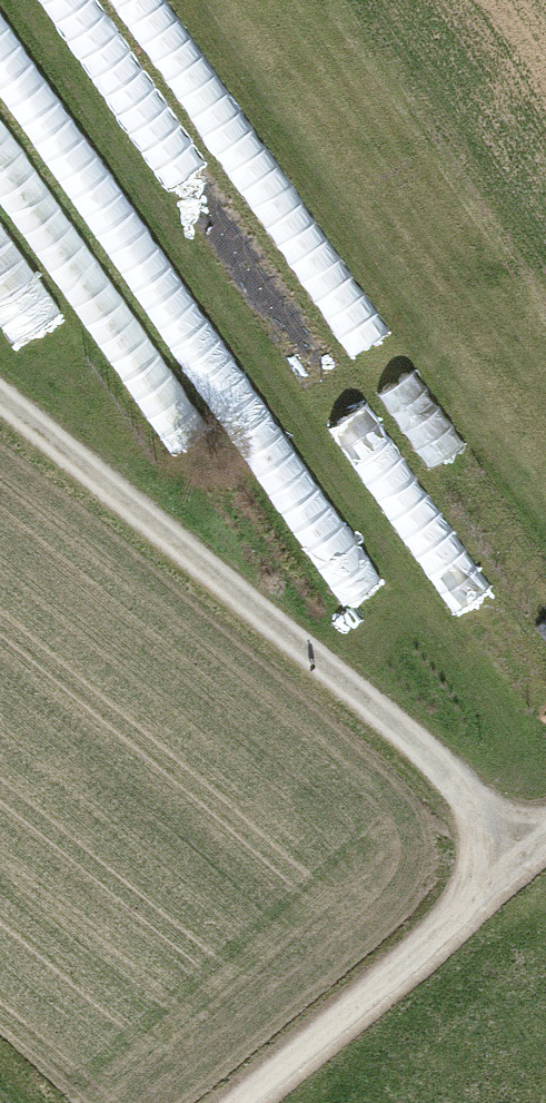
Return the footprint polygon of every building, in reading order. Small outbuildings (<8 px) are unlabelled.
[(16,0),(0,0),(0,62),(341,611),(381,587),(16,0)] [(154,142),(184,120),(98,0),(53,0),(154,142)] [(392,330),(180,0),(129,0),(355,353),(392,330)] [(12,345),(84,302),(167,444),(200,425),(0,85),(0,325),(12,345)]
